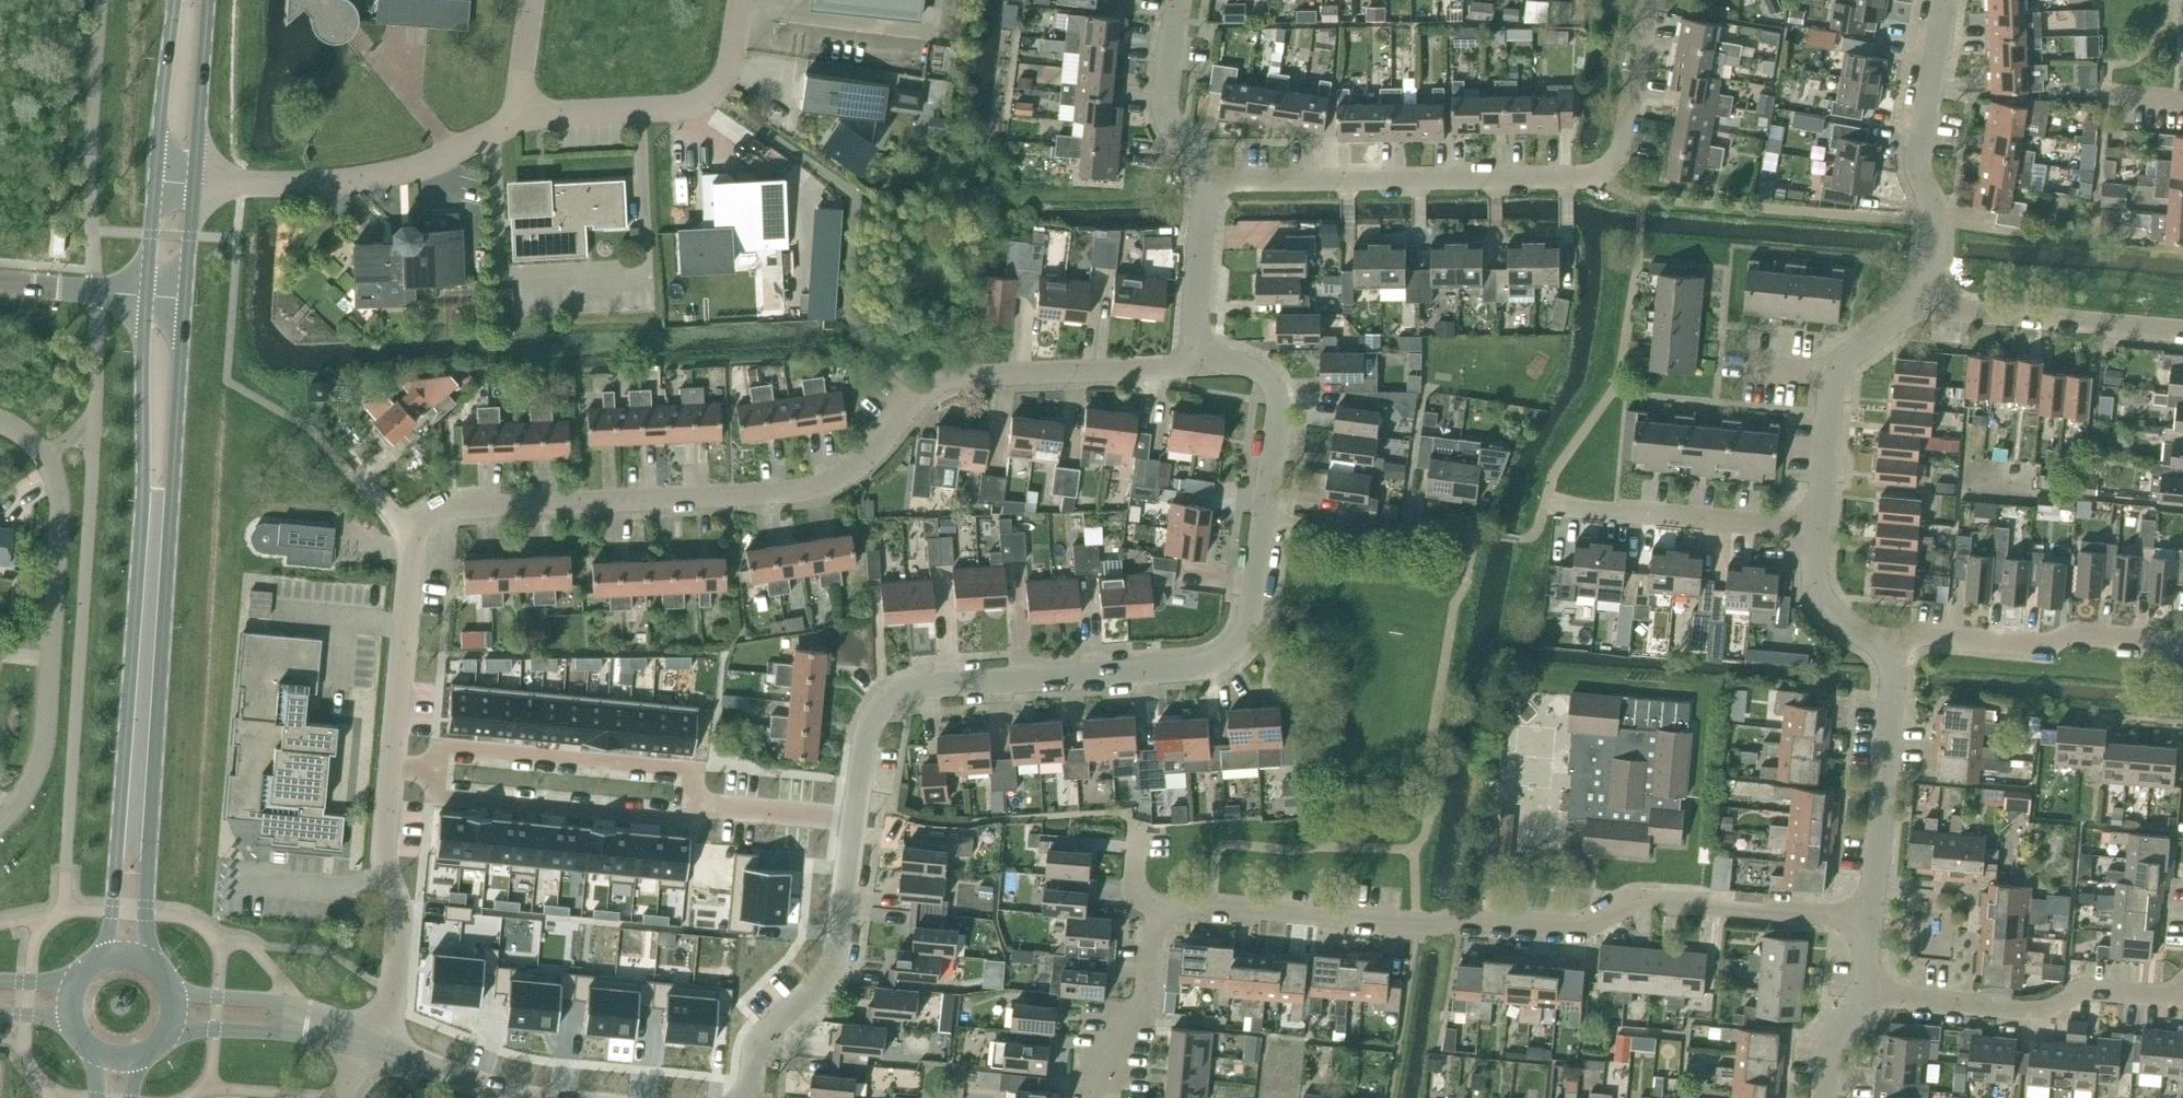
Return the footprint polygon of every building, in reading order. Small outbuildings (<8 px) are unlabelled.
[(286,11),(291,17),(304,6),(310,14),(310,17),(311,23),(312,25),(313,28),(315,31),(317,33),(319,35),(321,37),(324,38),(329,40),(335,41),(341,40),(343,39),(348,36),(351,34),(353,32),(356,28),(357,25),(358,22),(358,19),(358,14),(358,11),(357,8),(356,5),(354,3),(352,0),(287,0),(286,11)] [(385,22),(428,25),(430,0),(387,0),(385,22)] [(824,2),(823,2),(823,5),(921,17),(921,14),(920,14),(922,0),(824,0),(824,2)] [(1495,3),(1472,0),(1471,18),(1493,20),(1495,3)] [(1550,0),(1543,0),(1528,0),(1525,22),(1548,21),(1550,0)] [(1573,0),(1567,0),(1552,0),(1551,19),(1571,21),(1573,0)] [(1771,14),(1783,10),(1779,0),(1765,0),(1771,14)] [(1847,3),(1837,1),(1833,26),(1865,32),(1865,28),(1877,30),(1879,20),(1884,21),(1888,0),(1847,0),(1847,3)] [(1990,12),(2026,11),(2025,0),(1989,0),(1990,12)] [(1018,17),(1019,5),(1005,3),(1004,15),(1018,17)] [(1225,3),(1225,23),(1254,23),(1254,17),(1247,17),(1247,3),(1225,3)] [(1339,21),(1339,4),(1324,4),(1324,21),(1339,21)] [(1367,6),(1367,20),(1386,20),(1386,6),(1367,6)] [(1505,7),(1504,19),(1519,21),(1521,8),(1505,7)] [(1804,24),(1806,10),(1792,7),(1789,21),(1804,24)] [(2076,9),(2077,28),(2100,27),(2099,8),(2076,9)] [(1298,21),(1298,22),(1316,22),(1316,21),(1316,10),(1298,10),(1298,22),(1298,21)] [(1990,12),(1991,39),(2042,36),(2041,10),(2026,11),(1990,12)] [(1121,18),(1085,14),(1070,13),(1067,40),(1118,44),(1121,18)] [(1684,17),(1679,44),(1742,54),(1753,56),(1755,47),(1743,46),(1743,44),(1728,41),(1717,39),(1719,23),(1684,17)] [(1278,27),(1276,52),(1284,53),(1286,28),(1278,27)] [(1534,27),(1507,28),(1507,40),(1534,40),(1534,27)] [(1490,29),(1490,44),(1506,44),(1506,29),(1490,29)] [(1569,30),(1548,29),(1548,42),(1569,43),(1569,30)] [(1820,47),(1835,49),(1837,32),(1823,30),(1820,47)] [(2100,35),(2098,35),(2076,35),(2077,57),(2099,56),(2100,56),(2100,35)] [(2043,38),(2042,36),(1991,39),(1992,65),(2028,63),(2027,48),(2058,47),(2058,38),(2043,38)] [(1847,51),(1843,76),(1883,82),(1887,58),(1874,56),(1876,42),(1845,37),(1842,50),(1847,51)] [(1081,67),(1116,70),(1118,44),(1067,40),(1067,41),(1046,39),(1045,49),(1082,52),(1081,67)] [(1679,44),(1675,68),(1721,77),(1724,62),(1740,65),(1742,54),(1679,44)] [(1765,59),(1763,73),(1775,74),(1777,61),(1765,59)] [(1271,62),(1269,71),(1280,73),(1282,63),(1271,62)] [(2028,63),(1992,65),(1993,92),(2045,89),(2044,78),(2048,78),(2047,62),(2028,63)] [(1220,116),(1247,120),(1252,85),(1237,82),(1239,67),(1215,63),(1211,90),(1223,92),(1220,116)] [(1519,64),(1508,64),(1508,79),(1518,79),(1520,79),(1519,64)] [(2094,65),(2079,66),(2079,85),(2094,85),(2094,65)] [(1064,81),(1062,92),(1113,97),(1116,70),(1081,67),(1079,83),(1064,81)] [(1683,89),(1682,97),(1732,106),(1735,95),(1719,93),(1721,77),(1675,68),(1672,87),(1683,89)] [(899,92),(924,94),(926,71),(901,69),(899,92)] [(1272,124),(1280,73),(1269,71),(1267,87),(1252,85),(1247,120),(1272,124)] [(800,108),(844,114),(874,119),(884,120),(889,84),(805,72),(800,108)] [(1272,124),(1299,128),(1304,92),(1289,90),(1291,74),(1280,73),(1272,124)] [(1381,75),(1381,87),(1381,103),(1366,103),(1366,139),(1392,139),(1392,75),(1381,75)] [(1419,138),(1419,103),(1403,103),(1403,75),(1392,75),(1392,139),(1419,138)] [(1883,82),(1843,76),(1839,100),(1834,99),(1832,113),(1863,119),(1865,105),(1879,107),(1883,82)] [(1034,77),(1020,77),(1019,87),(1033,87),(1034,77)] [(1333,81),(1321,79),(1319,94),(1304,92),(1299,128),(1325,132),(1333,81)] [(1496,95),(1481,95),(1481,131),(1507,131),(1507,79),(1496,79),(1496,95)] [(1508,79),(1507,79),(1507,131),(1534,131),(1533,95),(1518,95),(1518,79),(1508,79)] [(1454,131),(1481,131),(1481,95),(1465,95),(1465,80),(1454,80),(1454,131)] [(1534,131),(1560,131),(1560,119),(1571,119),(1574,119),(1574,84),(1549,84),(1549,94),(1533,95),(1534,131)] [(1366,139),(1366,103),(1350,104),(1350,87),(1339,88),(1339,139),(1366,139)] [(1419,138),(1446,138),(1445,87),(1434,87),(1434,103),(1419,103),(1419,138)] [(1077,104),(1075,120),(1087,121),(1087,120),(1122,125),(1124,106),(1113,105),(1113,97),(1062,92),(1061,103),(1077,104)] [(1772,114),(1775,96),(1760,93),(1757,111),(1772,114)] [(1682,97),(1677,123),(1712,129),(1715,114),(1731,116),(1732,106),(1682,97)] [(2027,106),(1993,100),(1988,127),(2023,133),(2045,136),(2051,100),(2029,99),(2027,106)] [(1035,102),(1017,101),(1015,113),(1033,115),(1035,102)] [(1745,108),(1733,106),(1732,117),(1744,119),(1745,108)] [(857,169),(863,161),(867,162),(868,153),(875,144),(871,141),(874,119),(844,114),(843,123),(840,121),(823,147),(833,153),(832,157),(841,159),(857,169)] [(1810,115),(1808,129),(1823,132),(1823,129),(1825,121),(1825,117),(1810,115)] [(929,116),(927,133),(945,135),(947,119),(929,116)] [(2078,118),(2076,142),(2085,143),(2097,144),(2099,120),(2078,118)] [(1058,134),(1057,144),(1073,145),(1085,147),(1120,150),(1122,125),(1087,120),(1087,121),(1085,136),(1058,134)] [(1840,148),(1837,161),(1877,168),(1881,144),(1868,141),(1870,128),(1835,122),(1831,147),(1840,148)] [(1677,123),(1673,149),(1724,157),(1725,147),(1710,144),(1712,129),(1677,123)] [(2021,148),(2023,133),(1988,127),(1984,153),(2034,161),(2036,150),(2021,148)] [(2160,133),(2160,144),(2175,145),(2174,161),(2182,161),(2182,134),(2160,133)] [(1769,137),(1767,149),(1781,151),(1783,139),(1769,137)] [(2085,143),(2084,153),(2096,154),(2097,153),(2098,144),(2097,144),(2085,143)] [(1085,147),(1073,145),(1057,144),(1057,155),(1084,157),(1082,171),(1082,173),(1082,174),(1117,177),(1118,171),(1120,150),(1085,147)] [(2107,146),(2107,154),(2120,155),(2120,147),(2107,146)] [(1668,175),(1704,181),(1706,165),(1722,168),(1724,157),(1673,149),(1669,171),(1668,175)] [(1764,168),(1764,169),(1777,171),(1780,152),(1767,151),(1766,151),(1764,168)] [(1980,178),(2015,185),(2030,187),(2033,172),(2033,171),(2034,161),(1984,153),(1981,171),(1980,178)] [(2116,177),(2118,160),(2107,159),(2106,176),(2116,177)] [(1837,161),(1836,171),(1835,175),(1826,174),(1822,198),(1820,206),(1856,209),(1860,191),(1873,193),(1877,168),(1837,161)] [(2174,161),(2173,176),(2157,175),(2156,185),(2182,188),(2182,161),(2174,161)] [(2092,182),(2094,169),(2082,167),(2073,166),(2072,177),(2081,178),(2081,181),(2092,182)] [(705,229),(680,230),(682,268),(731,266),(730,249),(788,246),(784,176),(712,180),(713,202),(704,203),(705,229)] [(625,178),(546,183),(546,185),(513,186),(515,213),(510,213),(513,259),(588,255),(586,228),(627,226),(625,178)] [(2012,199),(2015,185),(1980,178),(1975,205),(1999,209),(1997,222),(2023,227),(2027,202),(2012,199)] [(2127,208),(2129,185),(2104,182),(2102,206),(2127,208)] [(2156,185),(2155,196),(2171,197),(2169,213),(2182,214),(2182,188),(2156,185)] [(1777,196),(1785,197),(1786,188),(1778,187),(1777,196)] [(1789,188),(1788,197),(1804,200),(1805,190),(1789,188)] [(2116,232),(2118,208),(2102,206),(2100,230),(2116,232)] [(2169,213),(2154,212),(2153,227),(2151,238),(2182,241),(2182,214),(2169,213)] [(1338,242),(1338,224),(1324,223),(1320,227),(1320,239),(1324,242),(1338,242)] [(417,229),(412,224),(410,224),(403,224),(401,225),(395,230),(394,232),(395,241),(355,243),(357,304),(414,302),(413,281),(462,280),(460,229),(418,231),(417,229)] [(639,243),(639,227),(631,227),(631,243),(639,243)] [(1094,237),(1091,265),(1103,266),(1108,229),(1095,228),(1094,237)] [(1121,230),(1108,229),(1103,266),(1116,268),(1119,240),(1121,230)] [(65,232),(54,231),(52,253),(63,254),(65,232)] [(1041,275),(1041,271),(1044,243),(1045,232),(1034,231),(1033,242),(1031,241),(1027,279),(1039,281),(1037,298),(1036,314),(1061,317),(1065,278),(1041,275)] [(981,319),(1011,322),(1014,295),(1016,278),(1027,279),(1031,241),(1023,240),(1024,235),(1009,234),(1005,277),(984,275),(982,296),(972,295),(969,298),(968,311),(972,315),(981,316),(981,319)] [(1171,248),(1171,234),(1143,235),(1143,248),(1171,248)] [(1308,252),(1317,252),(1317,234),(1288,234),(1288,248),(1264,248),(1264,274),(1301,274),(1308,274),(1308,252)] [(1458,242),(1458,285),(1484,285),(1484,301),(1497,300),(1497,268),(1484,268),(1484,241),(1458,242)] [(1497,268),(1497,300),(1535,300),(1535,241),(1510,241),(1510,268),(1497,268)] [(1537,300),(1537,284),(1561,284),(1561,241),(1535,241),(1535,300),(1537,300)] [(1381,242),(1356,243),(1356,269),(1342,269),(1343,301),(1356,302),(1356,286),(1381,286),(1381,242)] [(1407,242),(1381,242),(1381,286),(1407,286),(1407,301),(1420,301),(1420,269),(1407,269),(1407,242)] [(1433,242),(1433,269),(1420,269),(1420,301),(1433,301),(1433,285),(1458,285),(1458,242),(1433,242)] [(1744,311),(1769,314),(1773,270),(1760,269),(1760,259),(1750,258),(1747,285),(1744,311)] [(1687,275),(1688,266),(1651,262),(1650,282),(1660,283),(1658,297),(1702,301),(1704,276),(1687,275)] [(1792,316),(1797,263),(1787,262),(1786,272),(1773,270),(1769,314),(1792,316)] [(1792,316),(1816,318),(1820,275),(1807,274),(1808,264),(1797,263),(1792,316)] [(1841,304),(1851,305),(1854,269),(1834,266),(1833,276),(1820,275),(1816,318),(1840,321),(1841,304)] [(1111,311),(1136,314),(1140,275),(1115,272),(1111,311)] [(1311,313),(1311,295),(1301,295),(1301,274),(1264,274),(1258,274),(1258,300),(1281,299),(1281,313),(1311,313)] [(1161,317),(1166,277),(1140,275),(1136,314),(1161,317)] [(1090,280),(1065,278),(1061,317),(1086,319),(1090,280)] [(1327,295),(1327,312),(1342,312),(1342,295),(1327,295)] [(1571,299),(1558,296),(1552,326),(1565,329),(1571,299)] [(1700,324),(1702,301),(1658,297),(1657,310),(1647,309),(1647,319),(1700,324)] [(1278,313),(1278,339),(1302,339),(1302,352),(1322,352),(1338,352),(1337,335),(1322,335),(1322,312),(1311,313),(1281,313),(1278,313)] [(1654,343),(1698,347),(1700,324),(1647,319),(1645,329),(1655,330),(1654,343)] [(1437,320),(1437,336),(1456,336),(1456,320),(1437,320)] [(1382,351),(1381,333),(1366,333),(1367,351),(1382,351)] [(1422,336),(1399,336),(1399,351),(1423,350),(1422,336)] [(1696,371),(1698,347),(1654,343),(1653,357),(1643,356),(1642,367),(1669,369),(1696,371)] [(1929,359),(1937,360),(1938,351),(1930,350),(1929,359)] [(1360,352),(1338,352),(1322,352),(1322,377),(1338,377),(1346,377),(1346,385),(1346,391),(1370,391),(1379,391),(1379,351),(1367,351),(1360,352)] [(2170,390),(2182,392),(2182,354),(2164,353),(2163,367),(2172,368),(2170,390)] [(1965,395),(1991,397),(1995,356),(1969,354),(1965,395)] [(1937,360),(1929,359),(1898,356),(1896,381),(1936,385),(1937,385),(1939,360),(1937,360)] [(2019,358),(1995,356),(1991,397),(2016,399),(2019,358)] [(2045,360),(2019,358),(2016,399),(2040,402),(2041,402),(2043,371),(2044,371),(2045,360)] [(747,370),(748,381),(758,380),(756,368),(747,370)] [(2120,384),(2122,370),(2106,368),(2105,382),(2120,384)] [(2068,373),(2044,371),(2043,371),(2041,402),(2040,402),(2039,412),(2064,414),(2068,373)] [(2093,376),(2068,373),(2064,414),(2090,416),(2093,376)] [(380,388),(362,405),(376,420),(374,421),(392,442),(417,421),(409,412),(425,398),(432,406),(448,392),(458,384),(449,375),(444,376),(409,381),(407,379),(402,385),(408,392),(399,400),(398,400),(390,407),(385,402),(389,399),(380,388)] [(826,392),(823,375),(812,377),(820,429),(847,425),(842,390),(826,392)] [(1409,376),(1409,390),(1421,390),(1421,376),(1409,376)] [(820,429),(812,377),(801,378),(804,395),(789,398),(794,433),(820,429)] [(684,379),(684,387),(681,387),(682,404),(667,405),(668,440),(695,439),(692,386),(692,378),(684,379)] [(704,403),(703,386),(701,386),(700,378),(693,378),(693,386),(692,386),(695,439),(722,438),(720,402),(704,403)] [(327,381),(311,382),(312,398),(328,397),(327,381)] [(1896,381),(1893,406),(1934,410),(1936,385),(1896,381)] [(774,400),(772,383),(761,385),(769,437),(794,433),(789,398),(774,400)] [(769,437),(761,385),(749,386),(752,403),(737,405),(742,440),(769,437)] [(668,440),(667,405),(652,406),(651,388),(640,389),(643,441),(668,440)] [(643,441),(640,389),(629,389),(629,407),(615,407),(616,443),(643,441)] [(615,407),(615,390),(603,391),(603,408),(587,409),(589,444),(616,443),(615,407)] [(2170,390),(2168,405),(2177,405),(2175,427),(2182,428),(2182,392),(2170,390)] [(1370,391),(1346,391),(1346,392),(1344,405),(1339,404),(1335,430),(1370,434),(1378,435),(1382,410),(1368,408),(1370,391)] [(1370,391),(1368,408),(1382,410),(1383,400),(1391,402),(1392,391),(1379,391),(1370,391)] [(432,406),(425,412),(433,422),(456,402),(448,392),(432,406)] [(2154,392),(2153,405),(2167,406),(2168,393),(2154,392)] [(541,404),(543,457),(570,455),(569,420),(553,421),(552,403),(541,404)] [(515,422),(517,458),(543,457),(541,404),(530,404),(530,422),(515,422)] [(488,406),(491,458),(517,458),(515,422),(500,423),(499,405),(488,406)] [(462,424),(464,460),(491,458),(488,406),(477,406),(478,424),(462,424)] [(1932,436),(1934,410),(1893,406),(1891,430),(1891,431),(1921,434),(1932,436)] [(1107,450),(1111,411),(1086,407),(1081,446),(1082,449),(1080,465),(1089,466),(1091,453),(1094,448),(1107,450)] [(1167,448),(1192,451),(1198,413),(1173,409),(1167,448)] [(1645,468),(1658,469),(1662,421),(1647,420),(1648,411),(1629,409),(1624,457),(1634,458),(1646,459),(1645,468)] [(1136,414),(1111,411),(1107,450),(1105,463),(1116,464),(1122,460),(1123,451),(1131,453),(1136,414)] [(1437,425),(1439,412),(1426,411),(1424,423),(1437,425)] [(1198,413),(1192,451),(1217,455),(1222,416),(1198,413)] [(1670,470),(1671,462),(1682,463),(1686,414),(1677,413),(1676,423),(1662,421),(1658,469),(1670,470)] [(1692,472),(1704,473),(1709,426),(1695,424),(1696,415),(1686,414),(1682,463),(1693,464),(1692,472)] [(1007,455),(1032,458),(1037,419),(1012,416),(1007,455)] [(1704,473),(1717,474),(1718,466),(1729,467),(1733,419),(1724,418),(1723,427),(1709,426),(1704,473)] [(1037,419),(1032,458),(1057,461),(1062,422),(1037,419)] [(1739,476),(1751,477),(1756,430),(1742,429),(1743,420),(1733,419),(1729,467),(1740,468),(1739,476)] [(1765,470),(1777,472),(1781,423),(1771,422),(1770,431),(1756,430),(1751,477),(1764,479),(1765,470)] [(958,466),(959,466),(963,427),(938,424),(937,438),(933,469),(914,467),(911,494),(917,495),(930,496),(931,485),(956,488),(958,466)] [(2146,436),(2160,436),(2161,426),(2147,426),(2146,436)] [(2172,464),(2182,465),(2182,428),(2175,427),(2167,426),(2165,441),(2163,462),(2172,463),(2172,464)] [(963,427),(959,466),(984,469),(988,430),(963,427)] [(1373,474),(1383,475),(1385,457),(1376,456),(1378,435),(1370,434),(1335,430),(1332,455),(1355,458),(1353,471),(1373,473),(1373,474)] [(1881,430),(1879,455),(1919,459),(1921,434),(1891,431),(1891,430),(1881,430)] [(1427,494),(1452,498),(1458,455),(1460,439),(1435,436),(1422,434),(1417,466),(1431,467),(1427,494)] [(2076,448),(2085,448),(2086,437),(2077,436),(2076,448)] [(1452,498),(1478,501),(1480,481),(1499,483),(1502,477),(1513,446),(1499,444),(1485,443),(1460,439),(1458,455),(1452,498)] [(1943,439),(1942,449),(1959,451),(1960,441),(1960,440),(1943,439)] [(1131,483),(1144,485),(1148,457),(1135,455),(1131,483)] [(1876,480),(1917,484),(1919,459),(1879,455),(1876,480)] [(1160,459),(1148,457),(1144,485),(1159,487),(1168,488),(1170,477),(1158,475),(1160,459)] [(1395,461),(1393,477),(1405,478),(1407,463),(1395,461)] [(2154,462),(2153,476),(2151,498),(2160,499),(2182,501),(2182,465),(2172,464),(2172,463),(2163,462),(2154,462)] [(1062,511),(1068,467),(1055,465),(1051,493),(1063,494),(1061,511),(1062,511)] [(1080,469),(1068,467),(1062,511),(1072,511),(1075,496),(1077,497),(1080,469)] [(1349,510),(1377,514),(1380,497),(1370,496),(1373,474),(1373,473),(1353,471),(1330,468),(1327,493),(1350,497),(1349,510)] [(978,501),(991,503),(994,475),(982,473),(978,501)] [(1004,504),(1007,476),(994,475),(991,503),(992,503),(991,513),(1003,513),(1004,504)] [(1214,481),(1186,477),(1184,490),(1212,494),(1214,481)] [(2078,492),(2098,494),(2099,481),(2079,479),(2078,492)] [(1937,481),(1936,490),(1955,492),(1956,482),(1942,482),(1937,481)] [(1159,487),(1144,485),(1131,483),(1130,496),(1158,500),(1159,487)] [(1036,512),(1039,491),(1029,490),(1025,512),(1036,512)] [(1882,494),(1879,520),(1920,523),(1922,498),(1882,494)] [(2038,509),(2052,510),(2053,498),(2039,496),(2038,509)] [(874,516),(873,499),(865,499),(866,516),(874,516)] [(1207,532),(1210,507),(1172,502),(1168,527),(1207,532)] [(955,532),(955,517),(940,518),(941,532),(955,532)] [(1003,564),(1003,560),(1014,560),(1012,531),(1011,518),(999,518),(999,532),(1001,551),(990,551),(991,565),(978,566),(980,605),(1006,604),(1003,564)] [(2141,530),(2155,531),(2156,519),(2142,518),(2141,530)] [(1877,545),(1918,548),(1920,523),(1879,520),(1877,545)] [(330,554),(332,528),(267,522),(265,522),(261,523),(259,524),(257,526),(256,527),(254,529),(253,531),(253,533),(252,535),(252,537),(253,542),(254,544),(255,545),(257,547),(259,549),(260,549),(263,550),(265,550),(288,553),(287,561),(287,562),(331,566),(332,556),(331,555),(330,554)] [(2028,584),(2030,559),(2008,557),(2011,526),(1997,525),(1995,547),(1994,547),(1993,556),(1994,556),(1992,580),(2005,582),(2003,601),(2027,602),(2028,584)] [(1204,557),(1207,532),(1168,527),(1165,552),(1204,557)] [(8,564),(12,530),(0,529),(0,563),(8,564)] [(1012,531),(1014,560),(1026,559),(1025,531),(1012,531)] [(840,566),(856,563),(851,534),(824,538),(832,585),(843,583),(840,566)] [(1994,556),(1993,556),(1972,554),(1973,535),(1959,534),(1955,578),(1969,579),(1967,598),(1990,599),(1992,580),(1994,556)] [(954,563),(952,535),(940,536),(941,564),(954,563)] [(1581,540),(1577,539),(1575,566),(1562,565),(1559,597),(1572,598),(1573,594),(1598,596),(1603,542),(1593,541),(1591,536),(1583,535),(1581,540)] [(941,564),(940,536),(927,537),(929,565),(941,564)] [(2152,580),(2154,556),(2155,546),(2156,538),(2141,537),(2139,554),(2118,553),(2117,553),(2115,577),(2114,596),(2137,598),(2139,579),(2152,580)] [(818,569),(821,587),(832,585),(824,538),(798,542),(803,572),(818,569)] [(2115,577),(2117,553),(2118,553),(2118,543),(2104,542),(2083,540),(2078,593),(2101,595),(2103,576),(2115,577)] [(791,591),(788,574),(803,572),(798,542),(773,546),(780,593),(791,591)] [(1626,571),(1628,544),(1603,542),(1598,596),(1597,598),(1622,601),(1622,603),(1636,604),(1639,572),(1626,571)] [(1100,571),(1098,543),(1085,544),(1087,572),(1100,571)] [(1087,572),(1085,544),(1073,545),(1075,573),(1087,572)] [(1877,545),(1875,569),(1916,573),(1918,548),(1877,545)] [(773,546),(746,550),(749,570),(739,571),(741,581),(751,580),(766,577),(769,595),(780,593),(773,546)] [(1649,605),(1651,590),(1675,592),(1679,549),(1654,546),(1651,573),(1639,572),(1636,604),(1649,605)] [(2177,548),(2155,546),(2154,556),(2152,580),(2150,599),(2173,601),(2175,583),(2182,583),(2182,549),(2177,548)] [(881,577),(879,549),(866,549),(868,577),(881,577)] [(1715,588),(1715,579),(1702,578),(1705,551),(1679,549),(1675,592),(1700,595),(1699,610),(1693,609),(1691,636),(1710,638),(1711,620),(1712,611),(1715,588)] [(2041,585),(2040,604),(2063,605),(2066,562),(2044,560),(2045,552),(2030,550),(2030,559),(2028,584),(2041,585)] [(1935,563),(1949,565),(1950,554),(1936,553),(1935,563)] [(555,585),(571,584),(570,555),(543,556),(545,603),(556,603),(555,585)] [(1153,568),(1176,571),(1177,558),(1152,555),(1153,560),(1153,568)] [(533,586),(534,604),(545,603),(543,556),(517,557),(518,587),(533,586)] [(493,606),(504,605),(503,588),(518,587),(517,557),(491,558),(493,606)] [(710,587),(726,587),(725,557),(698,558),(699,588),(699,605),(711,605),(710,587)] [(481,589),(481,606),(493,606),(491,558),(464,559),(465,590),(481,589)] [(674,607),(685,606),(684,589),(699,588),(698,558),(672,559),(674,607)] [(662,590),(663,607),(674,607),(672,559),(646,560),(647,590),(662,590)] [(632,608),(632,591),(647,590),(646,560),(620,561),(622,609),(632,608)] [(1160,588),(1162,584),(1174,583),(1176,571),(1153,568),(1153,560),(1144,573),(1124,574),(1126,613),(1152,612),(1152,609),(1162,608),(1166,602),(1165,593),(1160,588)] [(609,592),(610,609),(622,609),(620,561),(592,563),(594,593),(609,592)] [(1730,563),(1727,589),(1715,588),(1712,611),(1711,620),(1725,621),(1726,606),(1751,608),(1755,565),(1730,563)] [(1751,608),(1777,610),(1775,626),(1788,627),(1791,595),(1778,594),(1781,567),(1755,565),(1751,608)] [(980,605),(978,566),(953,568),(955,607),(980,605)] [(1873,594),(1914,598),(1916,573),(1875,569),(1873,594)] [(1099,575),(1101,615),(1126,613),(1124,574),(1099,575)] [(1935,584),(1950,586),(1951,576),(1936,575),(1935,584)] [(1054,618),(1079,616),(1077,577),(1051,579),(1054,618)] [(909,619),(934,617),(931,578),(906,580),(909,619)] [(1026,580),(1029,619),(1054,618),(1051,579),(1026,580)] [(881,581),(883,621),(909,619),(906,580),(881,581)] [(256,582),(253,609),(274,611),(277,584),(256,582)] [(804,628),(802,615),(785,618),(787,631),(804,628)] [(1632,627),(1619,625),(1617,642),(1631,643),(1632,627)] [(492,630),(482,630),(483,645),(483,647),(493,646),(492,630)] [(1564,631),(1546,630),(1545,645),(1563,646),(1564,631)] [(314,846),(342,848),(344,815),(318,812),(319,804),(324,804),(329,751),(335,752),(337,724),(305,721),(308,691),(317,692),(318,680),(322,638),(243,631),(239,673),(239,685),(244,685),(242,716),(235,715),(233,742),(239,742),(235,773),(230,773),(226,816),(259,819),(257,834),(272,835),(272,842),(299,844),(300,839),(315,840),(314,846)] [(536,643),(545,643),(545,634),(536,634),(536,643)] [(1724,661),(1724,660),(1726,644),(1709,642),(1708,659),(1707,660),(1724,661)] [(1760,646),(1748,646),(1748,660),(1759,660),(1760,646)] [(775,673),(823,677),(825,650),(795,647),(794,663),(776,661),(775,673)] [(1778,651),(1778,661),(1793,662),(1794,652),(1778,651)] [(691,656),(678,657),(678,668),(691,668),(691,656)] [(601,657),(588,658),(589,669),(601,669),(601,657)] [(633,657),(620,657),(620,669),(633,669),(633,657)] [(646,657),(633,657),(633,669),(646,668),(646,657)] [(678,657),(665,657),(665,668),(678,668),(678,657)] [(499,658),(486,659),(486,670),(499,670),(499,658)] [(512,658),(499,658),(499,670),(512,669),(512,658)] [(543,658),(531,658),(531,670),(543,670),(543,658)] [(556,658),(543,658),(543,670),(557,670),(556,658)] [(588,658),(575,658),(576,669),(589,669),(588,658)] [(476,659),(463,659),(463,670),(476,670),(476,659)] [(623,684),(632,685),(633,669),(620,669),(620,684),(623,684)] [(820,703),(823,677),(775,673),(774,684),(792,685),(790,700),(820,703)] [(452,683),(447,730),(470,732),(474,685),(452,683)] [(474,685),(470,732),(492,734),(497,687),(474,685)] [(497,687),(492,734),(514,736),(519,689),(497,687)] [(1733,688),(1732,700),(1746,702),(1747,689),(1733,688)] [(519,689),(514,736),(537,738),(541,691),(519,689)] [(1806,704),(1807,691),(1778,689),(1776,713),(1785,714),(1784,728),(1830,732),(1831,717),(1823,716),(1824,706),(1806,704)] [(541,691),(537,738),(559,740),(563,693),(541,691)] [(1682,795),(1687,795),(1687,794),(1687,793),(1692,733),(1693,733),(1693,731),(1659,728),(1659,730),(1619,726),(1622,696),(1620,695),(1620,696),(1575,692),(1575,691),(1573,691),(1570,730),(1571,730),(1571,729),(1584,731),(1583,741),(1579,741),(1577,741),(1575,741),(1574,742),(1573,743),(1572,745),(1571,746),(1571,747),(1569,772),(1584,773),(1583,784),(1578,784),(1577,784),(1575,784),(1573,786),(1572,787),(1571,790),(1569,816),(1588,818),(1585,850),(1587,850),(1587,849),(1648,855),(1647,855),(1650,856),(1651,839),(1680,842),(1680,843),(1682,843),(1686,809),(1683,809),(1681,809),(1682,795)] [(563,693),(559,740),(581,743),(585,695),(563,693)] [(585,695),(581,743),(603,745),(608,697),(585,695)] [(608,697),(603,745),(625,747),(630,699),(608,697)] [(630,699),(625,747),(647,749),(652,701),(630,699)] [(818,729),(820,703),(790,700),(789,715),(772,714),(770,725),(818,729)] [(652,701),(647,749),(670,751),(674,703),(652,701)] [(674,703),(670,751),(694,753),(698,706),(674,703)] [(1937,728),(1946,729),(1946,728),(1983,731),(1983,732),(2001,733),(2002,722),(1984,720),(1985,706),(1948,703),(1947,713),(1939,712),(1937,728)] [(1282,706),(1256,707),(1260,766),(1296,763),(1295,733),(1283,734),(1282,706)] [(1234,743),(1222,744),(1224,768),(1240,767),(1260,766),(1256,707),(1231,708),(1234,743)] [(1151,787),(1151,782),(1152,782),(1149,748),(1138,749),(1136,715),(1111,717),(1113,756),(1114,775),(1135,773),(1138,773),(1138,788),(1151,787)] [(2030,716),(2029,729),(2040,730),(2041,717),(2030,716)] [(1085,718),(1088,747),(1076,748),(1078,777),(1091,776),(1090,758),(1113,756),(1111,717),(1085,718)] [(1207,769),(1224,768),(1222,744),(1212,745),(1209,717),(1184,718),(1187,770),(1207,769)] [(1160,748),(1149,748),(1152,782),(1167,781),(1167,772),(1187,770),(1184,718),(1159,720),(1160,748)] [(1065,778),(1078,777),(1076,748),(1065,748),(1063,720),(1038,721),(1041,761),(1064,759),(1065,778)] [(1004,758),(1006,788),(1019,788),(1017,762),(1041,761),(1038,721),(1013,723),(1015,758),(1004,758)] [(737,730),(756,732),(757,724),(737,722),(737,730)] [(2080,766),(2083,726),(2058,724),(2055,763),(2080,766)] [(818,729),(770,725),(769,736),(787,738),(785,753),(815,756),(818,729)] [(2107,728),(2083,726),(2080,766),(2103,767),(2104,767),(2106,741),(2107,741),(2107,728)] [(2043,741),(2057,742),(2058,728),(2044,727),(2043,741)] [(1763,751),(1781,753),(1781,752),(1819,756),(1819,755),(1820,747),(1829,747),(1830,732),(1784,728),(1783,741),(1765,740),(1763,751)] [(1936,736),(1935,752),(1999,758),(2000,747),(1982,745),(1983,732),(1983,731),(1946,728),(1946,729),(1945,737),(1936,736)] [(993,789),(1006,788),(1004,758),(993,759),(991,731),(966,732),(968,772),(992,770),(993,789)] [(949,799),(948,783),(954,783),(953,773),(968,772),(966,732),(941,734),(942,762),(925,763),(927,800),(949,799)] [(2103,767),(2102,780),(2126,782),(2130,743),(2107,741),(2106,741),(2104,767),(2103,767)] [(2153,745),(2130,743),(2126,782),(2150,784),(2153,745)] [(2178,747),(2153,745),(2150,784),(2175,786),(2178,747)] [(1819,756),(1781,752),(1781,753),(1780,766),(1762,765),(1761,776),(1817,781),(1818,771),(1826,772),(1828,756),(1819,755),(1819,756)] [(1935,752),(1934,767),(1942,768),(1941,778),(1979,781),(1980,767),(1998,769),(1999,758),(1935,752)] [(1998,769),(1998,771),(2009,772),(2010,759),(1999,758),(1998,769)] [(1298,779),(1283,780),(1283,796),(1298,795),(1298,779)] [(1793,797),(1792,811),(1838,816),(1840,801),(1831,800),(1832,790),(1776,784),(1774,796),(1793,797)] [(2004,805),(2031,808),(2032,792),(2006,790),(2004,805)] [(1004,793),(993,794),(994,805),(994,811),(1005,811),(1005,804),(1004,793)] [(1286,797),(1287,813),(1299,811),(1298,797),(1286,797)] [(1223,800),(1213,801),(1214,816),(1224,815),(1223,800)] [(1173,821),(1189,820),(1188,804),(1172,805),(1173,821)] [(1241,817),(1241,816),(1241,805),(1226,805),(1227,817),(1227,818),(1241,817)] [(1771,835),(1827,840),(1828,831),(1837,832),(1838,816),(1792,811),(1791,825),(1772,823),(1771,835)] [(439,813),(434,864),(461,866),(465,815),(439,813)] [(1958,879),(1962,833),(1963,833),(1964,814),(1953,813),(1951,832),(1938,831),(1937,831),(1933,871),(1934,871),(1935,868),(1943,869),(1942,878),(1958,879)] [(2122,824),(2123,814),(2113,813),(2112,823),(2122,824)] [(465,815),(461,866),(486,869),(487,859),(491,818),(465,815)] [(1733,830),(1734,816),(1724,815),(1723,829),(1733,830)] [(1937,831),(1938,831),(1939,817),(1927,816),(1926,830),(1912,829),(1909,860),(1919,861),(1918,870),(1933,871),(1937,831)] [(491,818),(487,859),(510,861),(514,820),(491,818)] [(510,861),(509,871),(536,873),(537,863),(541,822),(514,820),(510,861)] [(541,822),(537,863),(561,865),(565,824),(541,822)] [(565,824),(561,865),(585,868),(589,827),(565,824)] [(589,827),(585,868),(609,870),(613,829),(589,827)] [(609,870),(608,880),(636,883),(637,872),(640,832),(613,829),(609,870)] [(2104,829),(2103,840),(2111,841),(2112,830),(2104,829)] [(2112,830),(2111,841),(2129,843),(2128,857),(2174,861),(2176,845),(2167,845),(2168,836),(2168,835),(2112,830)] [(640,832),(637,872),(659,874),(663,834),(640,832)] [(1029,846),(1041,846),(1042,833),(1030,832),(1029,846)] [(1736,834),(1721,832),(1720,845),(1735,846),(1736,834)] [(975,837),(960,836),(924,833),(923,846),(906,845),(904,871),(947,874),(949,852),(973,854),(975,837)] [(1091,877),(1093,851),(1077,850),(1078,836),(1042,833),(1041,846),(1040,850),(1050,851),(1048,873),(1062,874),(1091,877)] [(1958,879),(1974,880),(1974,872),(1997,874),(1999,848),(1986,847),(1987,835),(1963,833),(1962,833),(1958,879)] [(659,874),(658,885),(685,887),(690,836),(663,834),(659,874)] [(1789,847),(1788,861),(1834,866),(1835,850),(1827,850),(1827,840),(1771,835),(1770,846),(1789,847)] [(1498,867),(1510,868),(1512,840),(1500,839),(1498,867)] [(1712,846),(1701,845),(1700,860),(1711,861),(1712,846)] [(735,852),(731,891),(787,896),(790,870),(760,867),(761,854),(735,852)] [(2092,879),(2094,854),(2081,852),(2079,878),(2092,879)] [(1731,889),(1734,856),(1716,854),(1713,887),(1731,889)] [(2031,855),(2018,854),(2017,864),(2030,865),(2031,855)] [(2107,881),(2118,881),(2164,885),(2165,875),(2173,876),(2174,861),(2128,857),(2127,871),(2108,869),(2107,881)] [(1823,890),(1823,880),(1832,881),(1834,866),(1788,861),(1786,875),(1772,874),(1771,888),(1786,889),(1786,886),(1823,890)] [(2013,866),(2012,883),(2025,884),(2025,876),(2029,876),(2030,867),(2013,866)] [(913,897),(912,910),(948,914),(949,900),(945,899),(947,874),(904,871),(901,895),(913,897)] [(1044,912),(1070,915),(1070,914),(1088,916),(1088,915),(1089,896),(1096,896),(1098,877),(1091,877),(1062,874),(1061,888),(1047,886),(1044,912)] [(2164,885),(2118,881),(2117,895),(2099,893),(2098,904),(2153,909),(2154,900),(2163,900),(2164,885)] [(1994,882),(1993,892),(1985,891),(1983,906),(2048,912),(2055,912),(2069,914),(2071,895),(2048,893),(2047,901),(2031,899),(2032,885),(2025,884),(2012,883),(1994,882)] [(995,886),(981,885),(979,896),(994,898),(995,886)] [(450,891),(448,904),(457,904),(458,892),(450,891)] [(731,891),(727,930),(754,933),(755,919),(785,922),(787,896),(731,891)] [(2095,892),(2081,891),(2080,902),(2095,903),(2095,892)] [(458,892),(457,904),(466,905),(467,892),(458,892)] [(1013,899),(1014,895),(1001,895),(1000,898),(1000,908),(1013,909),(1013,899)] [(494,899),(493,908),(506,909),(507,900),(494,899)] [(507,900),(506,909),(520,911),(521,902),(507,900)] [(445,903),(444,917),(470,920),(472,906),(466,905),(457,904),(448,904),(445,903)] [(544,904),(543,913),(556,914),(557,905),(544,904)] [(2115,917),(2114,931),(2160,935),(2161,919),(2153,919),(2153,909),(2098,904),(2097,915),(2115,917)] [(557,905),(556,914),(569,915),(570,907),(557,905)] [(1990,922),(1990,932),(2027,935),(2029,921),(2048,923),(2048,912),(1983,906),(1982,922),(1990,922)] [(593,909),(593,917),(606,919),(607,910),(593,909)] [(607,910),(606,919),(619,920),(620,911),(607,910)] [(917,930),(915,949),(915,950),(943,953),(943,954),(958,955),(961,929),(947,927),(948,914),(912,910),(910,930),(917,930)] [(2055,912),(2054,925),(2068,926),(2069,914),(2055,912)] [(643,913),(642,922),(655,923),(656,915),(643,913)] [(1070,915),(1068,940),(1066,953),(1116,958),(1118,938),(1111,937),(1113,917),(1088,915),(1088,916),(1070,914),(1070,915)] [(656,915),(655,923),(669,925),(670,916),(656,915)] [(2141,959),(2149,959),(2150,949),(2158,950),(2160,935),(2114,931),(2112,945),(2099,943),(2098,957),(2113,959),(2113,956),(2141,959)] [(1981,940),(1979,956),(2044,961),(2045,951),(2026,949),(2027,935),(1990,932),(1989,941),(1982,941),(1981,940)] [(1806,966),(1808,939),(1765,935),(1763,953),(1751,952),(1750,961),(1806,966)] [(1192,983),(1206,984),(1210,937),(1195,936),(1194,944),(1184,944),(1183,962),(1170,961),(1167,990),(1191,992),(1192,983)] [(1230,986),(1231,986),(1235,948),(1225,947),(1226,939),(1210,937),(1206,984),(1220,985),(1219,1003),(1230,1004),(1231,994),(1229,994),(1230,986)] [(1617,988),(1616,1000),(1624,1001),(1630,946),(1602,943),(1598,986),(1617,988)] [(1655,948),(1630,946),(1624,1001),(1633,1002),(1634,989),(1651,991),(1655,948)] [(458,955),(454,1001),(480,1003),(483,973),(496,974),(497,966),(499,948),(484,947),(483,957),(458,955)] [(915,950),(915,949),(900,948),(898,968),(892,968),(890,986),(920,989),(920,990),(925,990),(926,977),(941,978),(943,954),(943,953),(915,950)] [(1259,952),(1250,951),(1250,949),(1235,948),(1231,986),(1230,986),(1229,994),(1231,994),(1243,995),(1242,1014),(1253,1015),(1259,952)] [(1338,995),(1342,958),(1343,949),(1327,948),(1326,956),(1316,955),(1311,1011),(1322,1012),(1324,994),(1338,995)] [(1682,951),(1655,948),(1651,991),(1669,993),(1668,1005),(1676,1006),(1682,951)] [(1012,961),(1023,962),(1024,950),(1013,949),(1012,961)] [(1349,996),(1363,998),(1367,951),(1343,949),(1342,958),(1338,995),(1336,1013),(1347,1014),(1349,996)] [(1266,997),(1279,998),(1284,952),(1269,951),(1268,955),(1265,952),(1259,952),(1253,1015),(1254,1015),(1253,1030),(1263,1031),(1266,997)] [(1382,961),(1383,953),(1367,951),(1363,998),(1377,999),(1376,1008),(1388,1009),(1386,1022),(1399,1025),(1400,1010),(1403,982),(1390,980),(1392,962),(1382,961)] [(1709,953),(1682,951),(1676,1006),(1685,1007),(1686,994),(1705,996),(1709,953)] [(433,952),(428,998),(454,1001),(458,955),(433,952)] [(1051,991),(1063,992),(1067,993),(1106,996),(1108,976),(1114,977),(1116,958),(1066,953),(1057,952),(1057,953),(1055,953),(1051,991)] [(1299,962),(1300,954),(1284,952),(1279,998),(1293,1000),(1292,1018),(1303,1019),(1309,963),(1299,962)] [(1493,1000),(1507,1001),(1511,955),(1496,953),(1495,962),(1487,961),(1487,958),(1486,958),(1482,999),(1482,998),(1480,1017),(1492,1018),(1493,1000)] [(1530,1022),(1535,965),(1526,964),(1527,958),(1527,956),(1511,955),(1507,1001),(1521,1002),(1520,1021),(1530,1022)] [(1979,956),(1978,971),(1986,972),(1985,982),(2023,985),(2024,971),(2043,973),(2043,978),(2064,980),(2066,963),(2053,962),(2044,961),(1979,956)] [(1482,998),(1482,999),(1486,958),(1471,957),(1470,965),(1460,964),(1458,994),(1454,994),(1453,1009),(1468,1011),(1469,997),(1482,998)] [(1546,958),(1545,962),(1545,966),(1535,965),(1530,1022),(1542,1023),(1543,1004),(1557,1005),(1561,959),(1546,958)] [(1557,1005),(1571,1007),(1569,1024),(1581,1025),(1586,970),(1576,969),(1577,961),(1561,959),(1557,1005)] [(1803,992),(1806,966),(1750,961),(1749,969),(1762,970),(1760,988),(1803,992)] [(1004,963),(987,962),(985,987),(1002,988),(1004,963)] [(496,974),(495,992),(508,993),(505,1023),(532,1025),(536,983),(538,969),(497,966),(496,974)] [(536,983),(532,1025),(557,1028),(560,998),(573,999),(575,973),(561,972),(559,986),(536,983)] [(575,973),(573,999),(586,1000),(584,1030),(609,1033),(614,977),(575,973)] [(614,977),(609,1033),(635,1035),(638,1005),(651,1007),(653,980),(614,977)] [(653,980),(651,1007),(665,1008),(662,1038),(687,1040),(692,984),(653,980)] [(692,984),(687,1040),(714,1043),(717,1013),(730,1014),(733,988),(692,984)] [(869,1005),(868,1024),(888,1026),(903,1028),(905,1014),(918,1015),(920,990),(920,989),(890,986),(877,985),(876,1005),(869,1005)] [(1800,1019),(1803,992),(1760,988),(1759,1006),(1746,1004),(1745,1013),(1758,1014),(1758,1015),(1800,1019)] [(1063,992),(1051,991),(1031,989),(1029,1003),(1015,1001),(1013,1028),(1023,1028),(1057,1032),(1057,1031),(1058,1011),(1065,1012),(1067,993),(1063,992)] [(1166,1000),(1165,1012),(1176,1013),(1177,1001),(1166,1000)] [(941,1013),(940,1030),(951,1032),(953,1015),(941,1013)] [(1750,1014),(1735,1013),(1734,1022),(1749,1024),(1750,1014)] [(1346,1039),(1349,1015),(1338,1014),(1337,1028),(1335,1028),(1334,1038),(1346,1039)] [(1492,1018),(1483,1018),(1482,1028),(1492,1029),(1492,1018)] [(2055,1041),(2051,1084),(2073,1086),(2079,1021),(2069,1020),(2067,1042),(2055,1041)] [(836,1041),(834,1060),(869,1063),(870,1050),(885,1052),(888,1026),(868,1024),(845,1021),(843,1042),(836,1041)] [(2073,1086),(2096,1088),(2097,1080),(2096,1080),(2099,1045),(2098,1045),(2086,1044),(2089,1021),(2079,1021),(2073,1086)] [(1914,1035),(1886,1033),(1885,1056),(1928,1059),(1930,1038),(1941,1039),(1942,1024),(1915,1022),(1914,1035)] [(2179,1030),(2167,1029),(2163,1072),(2182,1074),(2182,1024),(2180,1024),(2179,1030)] [(1721,1037),(1722,1027),(1716,1026),(1711,1026),(1709,1036),(1715,1037),(1721,1037)] [(1739,1039),(1738,1052),(1784,1057),(1785,1042),(1777,1041),(1778,1031),(1722,1026),(1722,1027),(1721,1037),(1739,1039)] [(1968,1077),(1991,1079),(1995,1035),(1982,1035),(1983,1028),(1965,1026),(1963,1047),(1971,1047),(1970,1059),(1968,1077)] [(1172,1051),(1212,1055),(1214,1030),(1174,1027),(1172,1051)] [(2140,1070),(2163,1072),(2167,1029),(2144,1027),(2143,1033),(2136,1033),(2133,1032),(2131,1060),(2141,1060),(2140,1070)] [(1059,1031),(1057,1031),(1057,1032),(1023,1028),(1022,1041),(1008,1040),(996,1039),(993,1065),(1005,1066),(1048,1070),(1050,1050),(1057,1051),(1059,1031)] [(2121,1058),(2131,1060),(2133,1032),(2113,1031),(2112,1038),(2099,1036),(2098,1045),(2099,1045),(2096,1080),(2097,1080),(2119,1082),(2121,1058)] [(1633,1035),(1618,1034),(1615,1060),(1630,1061),(1632,1043),(1633,1035)] [(2013,1081),(2015,1071),(2022,1071),(2023,1051),(2016,1051),(2017,1038),(1995,1035),(1991,1079),(2013,1081)] [(2028,1082),(2051,1084),(2055,1041),(2032,1039),(2031,1052),(2023,1051),(2022,1071),(2029,1072),(2028,1082)] [(1545,1046),(1529,1045),(1528,1058),(1544,1059),(1545,1046)] [(1260,1060),(1262,1048),(1245,1046),(1244,1059),(1260,1060)] [(1172,1051),(1170,1075),(1209,1079),(1212,1055),(1172,1051)] [(1718,1065),(1717,1076),(1774,1081),(1774,1072),(1783,1073),(1784,1057),(1738,1052),(1737,1067),(1718,1065)] [(1443,1070),(1444,1058),(1430,1056),(1428,1069),(1443,1070)] [(1875,1085),(1929,1090),(1930,1083),(1926,1082),(1928,1060),(1928,1059),(1885,1056),(1883,1069),(1877,1068),(1875,1085)] [(1584,1059),(1583,1067),(1604,1069),(1605,1061),(1584,1059)] [(812,1097),(821,1097),(856,1097),(858,1080),(867,1081),(869,1063),(834,1060),(833,1074),(815,1072),(812,1097)] [(1968,1064),(1957,1063),(1954,1091),(1965,1092),(1968,1064)] [(1047,1077),(1011,1073),(1003,1072),(1001,1089),(1019,1091),(1018,1097),(1061,1097),(1062,1091),(1045,1090),(1047,1077)] [(1486,1089),(1488,1073),(1474,1072),(1472,1088),(1486,1089)] [(1209,1079),(1170,1075),(1168,1097),(1207,1097),(1209,1079)] [(1656,1076),(1654,1096),(1662,1097),(1664,1076),(1656,1076)] [(1773,1091),(1774,1081),(1717,1076),(1716,1087),(1735,1088),(1734,1097),(1780,1097),(1781,1091),(1773,1091)] [(1578,1078),(1568,1077),(1567,1089),(1577,1090),(1578,1078)] [(1929,1090),(1875,1085),(1874,1097),(1929,1097),(1929,1090)]
